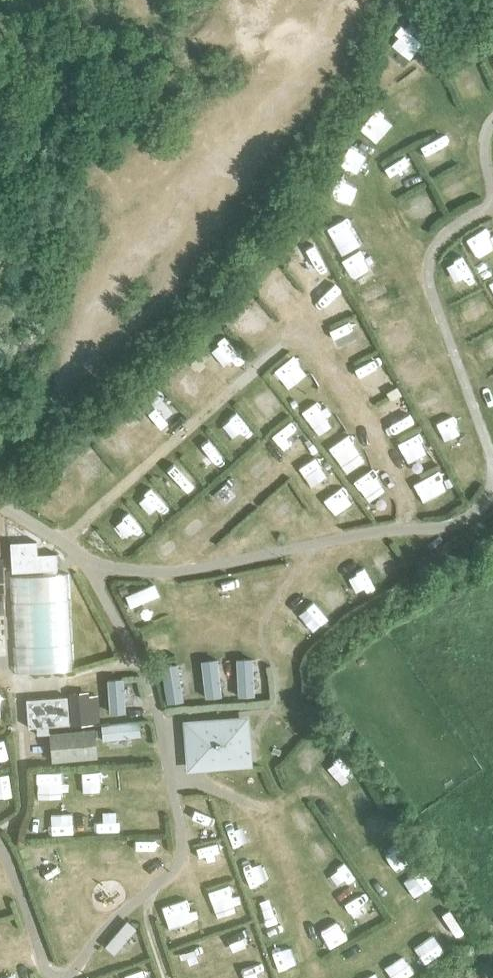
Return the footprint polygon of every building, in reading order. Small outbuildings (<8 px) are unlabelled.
[(354,274),(382,259),(376,249),(348,263),(354,274)] [(391,282),(364,293),(369,305),(396,293),(391,282)] [(37,542),(11,543),(11,545),(12,571),(57,569),(56,554),(37,555),(37,545),(37,542)] [(11,575),(14,670),(72,668),(68,573),(11,575)] [(154,584),(125,596),(130,608),(159,596),(154,584)] [(217,690),(217,656),(205,657),(205,691),(217,690)] [(251,694),(251,659),(239,660),(239,694),(251,694)] [(180,696),(175,662),(163,664),(168,697),(180,696)] [(125,714),(123,680),(107,681),(110,715),(125,714)] [(26,700),(28,728),(92,723),(90,695),(26,700)] [(187,770),(250,765),(247,717),(183,722),(187,770)] [(139,721),(101,726),(103,741),(141,736),(139,721)] [(49,733),(52,763),(97,758),(95,729),(49,733)] [(125,922),(106,944),(114,951),(133,928),(125,922)]
